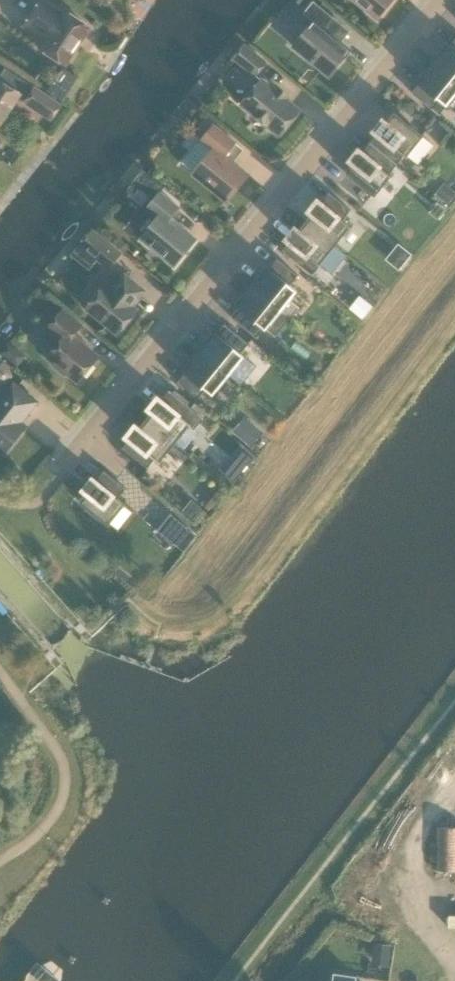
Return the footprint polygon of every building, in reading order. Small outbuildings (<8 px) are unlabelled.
[(43,0),(39,0),(22,26),(42,39),(37,46),(65,65),(89,28),(62,9),(60,11),(43,0)] [(295,47),(329,74),(350,48),(326,29),(335,18),(314,0),(304,12),(315,22),(295,47)] [(378,19),(393,0),(355,0),(378,19)] [(450,45),(447,42),(439,52),(443,55),(436,63),(454,79),(454,39),(450,45)] [(268,61),(245,43),(232,58),(255,77),(268,61)] [(412,92),(440,114),(449,103),(454,107),(454,79),(436,63),(429,72),(425,69),(417,78),(421,81),(412,92)] [(77,77),(62,67),(46,91),(61,101),(77,77)] [(242,104),(280,135),(300,110),(262,79),(242,104)] [(0,81),(0,121),(18,94),(0,81)] [(22,102),(50,121),(61,104),(33,86),(22,102)] [(434,145),(423,136),(415,129),(416,127),(405,118),(403,120),(395,113),(388,122),(384,119),(375,130),(379,133),(372,143),(398,164),(398,163),(397,162),(405,154),(409,157),(409,156),(419,163),(434,145)] [(195,174),(227,199),(248,173),(225,155),(236,142),(214,124),(202,139),(215,149),(195,174)] [(398,164),(372,143),(364,152),(360,149),(352,160),(355,163),(348,172),(356,178),(355,180),(366,189),(367,188),(375,194),(391,175),(392,177),(393,176),(389,173),(397,163),(398,164)] [(449,204),(454,197),(454,191),(445,183),(436,193),(449,204)] [(179,207),(161,192),(148,207),(160,217),(142,238),(174,264),(195,238),(171,218),(179,207)] [(307,222),(340,248),(335,244),(350,226),(351,227),(352,226),(343,219),(350,210),(351,211),(352,210),(330,192),(329,193),(330,194),(323,203),(319,200),(311,210),(314,213),(307,222)] [(430,212),(438,218),(446,208),(438,202),(430,212)] [(340,248),(307,222),(300,231),(297,227),(288,238),(292,241),(285,250),(284,249),(283,250),(305,268),(305,267),(314,273),(322,264),(320,262),(335,245),(339,249),(340,248)] [(79,244),(109,270),(123,253),(93,228),(79,244)] [(299,276),(278,258),(269,269),(266,266),(258,275),(262,278),(255,287),(292,317),(299,307),(290,300),(297,290),(290,285),(298,276),(299,277),(299,276)] [(134,299),(136,301),(145,290),(125,275),(113,290),(106,284),(87,308),(118,333),(137,309),(130,304),(134,299)] [(292,317),(255,287),(247,296),(244,293),(236,302),(240,305),(231,316),(258,338),(259,337),(258,336),(265,327),(276,336),(292,317)] [(34,302),(44,310),(51,300),(41,292),(34,302)] [(350,309),(362,319),(370,310),(358,299),(350,309)] [(79,381),(99,356),(74,336),(83,325),(63,309),(47,329),(61,340),(48,356),(56,362),(53,366),(65,375),(68,372),(79,381)] [(202,352),(229,375),(244,355),(241,353),(249,344),(250,345),(250,344),(225,324),(216,334),(213,331),(205,341),(209,344),(202,352)] [(214,394),(229,375),(202,352),(195,361),(191,358),(183,368),(187,371),(178,381),(200,399),(201,398),(200,397),(207,388),(214,394)] [(4,454),(27,426),(21,421),(37,401),(14,382),(0,400),(0,451),(4,454)] [(148,419),(180,445),(176,441),(190,423),(195,427),(203,418),(204,418),(204,417),(170,390),(169,391),(170,391),(163,400),(159,397),(151,408),(155,411),(148,419)] [(254,445),(265,430),(245,415),(234,431),(254,445)] [(180,446),(180,445),(148,419),(141,428),(137,425),(128,436),(131,438),(123,447),(149,468),(150,467),(149,466),(155,457),(161,462),(162,461),(160,460),(175,442),(180,446)] [(243,449),(238,456),(249,465),(254,458),(243,449)] [(126,488),(105,470),(104,471),(105,472),(98,481),(94,478),(86,488),(89,491),(82,501),(90,507),(89,509),(100,518),(101,517),(109,523),(125,504),(126,506),(127,505),(118,497),(125,488),(126,489),(126,488)] [(183,510),(194,518),(202,508),(192,499),(183,510)] [(158,529),(174,542),(188,526),(171,512),(158,529)] [(438,826),(437,871),(454,871),(454,827),(438,826)] [(392,944),(375,942),(371,964),(388,966),(392,944)] [(62,969),(51,960),(41,964),(37,961),(26,975),(26,978),(24,980),(59,980),(62,969)] [(357,976),(336,973),(335,980),(356,980),(357,976)]
